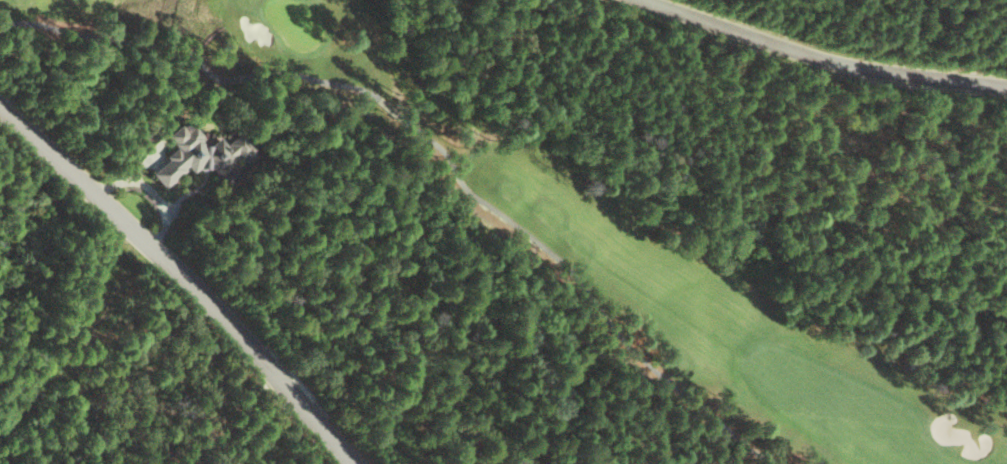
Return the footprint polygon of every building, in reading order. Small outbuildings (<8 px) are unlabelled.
[(227,188),(241,173),(230,162),(235,157),(247,163),(257,154),(247,144),(245,143),(236,134),(225,144),(217,136),(209,144),(200,140),(202,136),(190,125),(185,130),(178,123),(165,136),(175,146),(167,153),(164,160),(150,174),(164,188),(186,166),(192,172),(200,165),(208,169),(227,188)]
